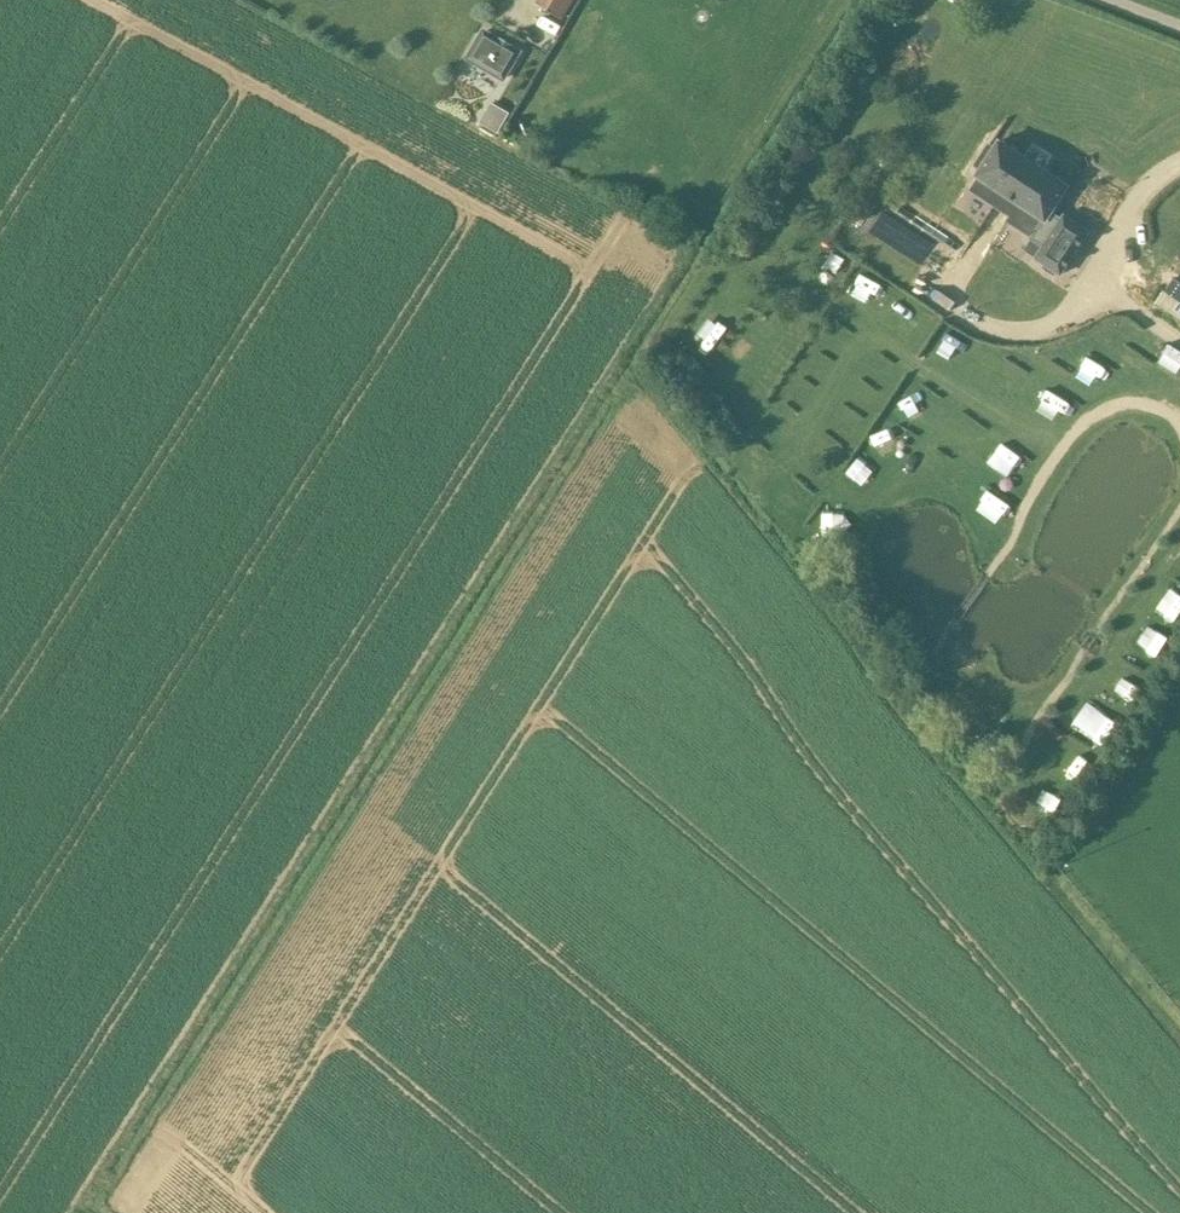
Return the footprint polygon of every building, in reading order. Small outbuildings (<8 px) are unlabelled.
[(485,29),(467,59),(506,82),(523,51),(485,29)] [(481,123),(499,134),(511,114),(493,103),(481,123)] [(1062,273),(1061,273),(1088,234),(1089,232),(1087,231),(1066,217),(1064,216),(1063,217),(1063,218),(1062,220),(1051,213),(1067,189),(1068,186),(1066,185),(1001,143),(999,141),(997,143),(998,143),(995,149),(989,145),(976,166),(981,169),(978,174),(977,174),(976,176),(978,178),(978,177),(980,178),(972,190),(990,202),(998,190),(1044,220),(1033,237),(1032,239),(1033,240),(1034,239),(1044,246),(1037,257),(1036,259),(1038,260),(1038,259),(1059,274),(1060,275),(1062,273)] [(1174,279),(1164,293),(1179,303),(1179,283),(1174,279)] [(1150,365),(1173,377),(1179,364),(1179,355),(1160,345),(1150,365)] [(1080,373),(1100,378),(1104,362),(1083,357),(1080,373)] [(1158,610),(1178,623),(1179,621),(1179,594),(1172,589),(1158,610)] [(1149,631),(1138,651),(1158,662),(1169,642),(1149,631)] [(1083,726),(1102,740),(1115,722),(1096,708),(1083,726)] [(1026,777),(1030,804),(1059,801),(1056,774),(1026,777)]
